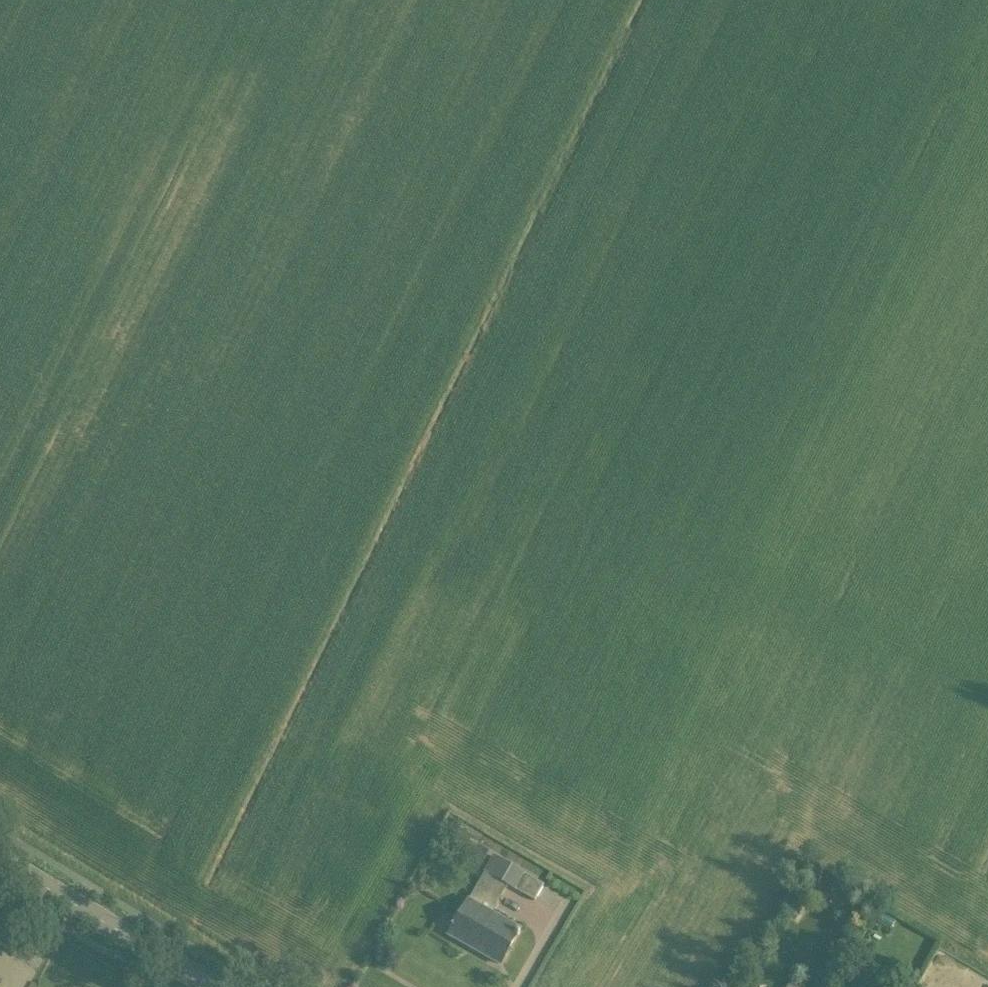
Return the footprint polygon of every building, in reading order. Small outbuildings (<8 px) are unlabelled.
[(487,849),(478,844),(471,856),(480,861),(487,849)] [(485,872),(468,900),(453,928),(474,940),(470,947),(500,965),(520,930),(492,914),(508,886),(516,891),(533,900),(542,884),(493,856),(484,871),(485,872)] [(808,893),(797,887),(790,900),(800,906),(808,893)] [(895,922),(882,914),(878,921),(890,929),(895,922)] [(895,969),(887,981),(897,986),(898,986),(906,976),(895,969)]
